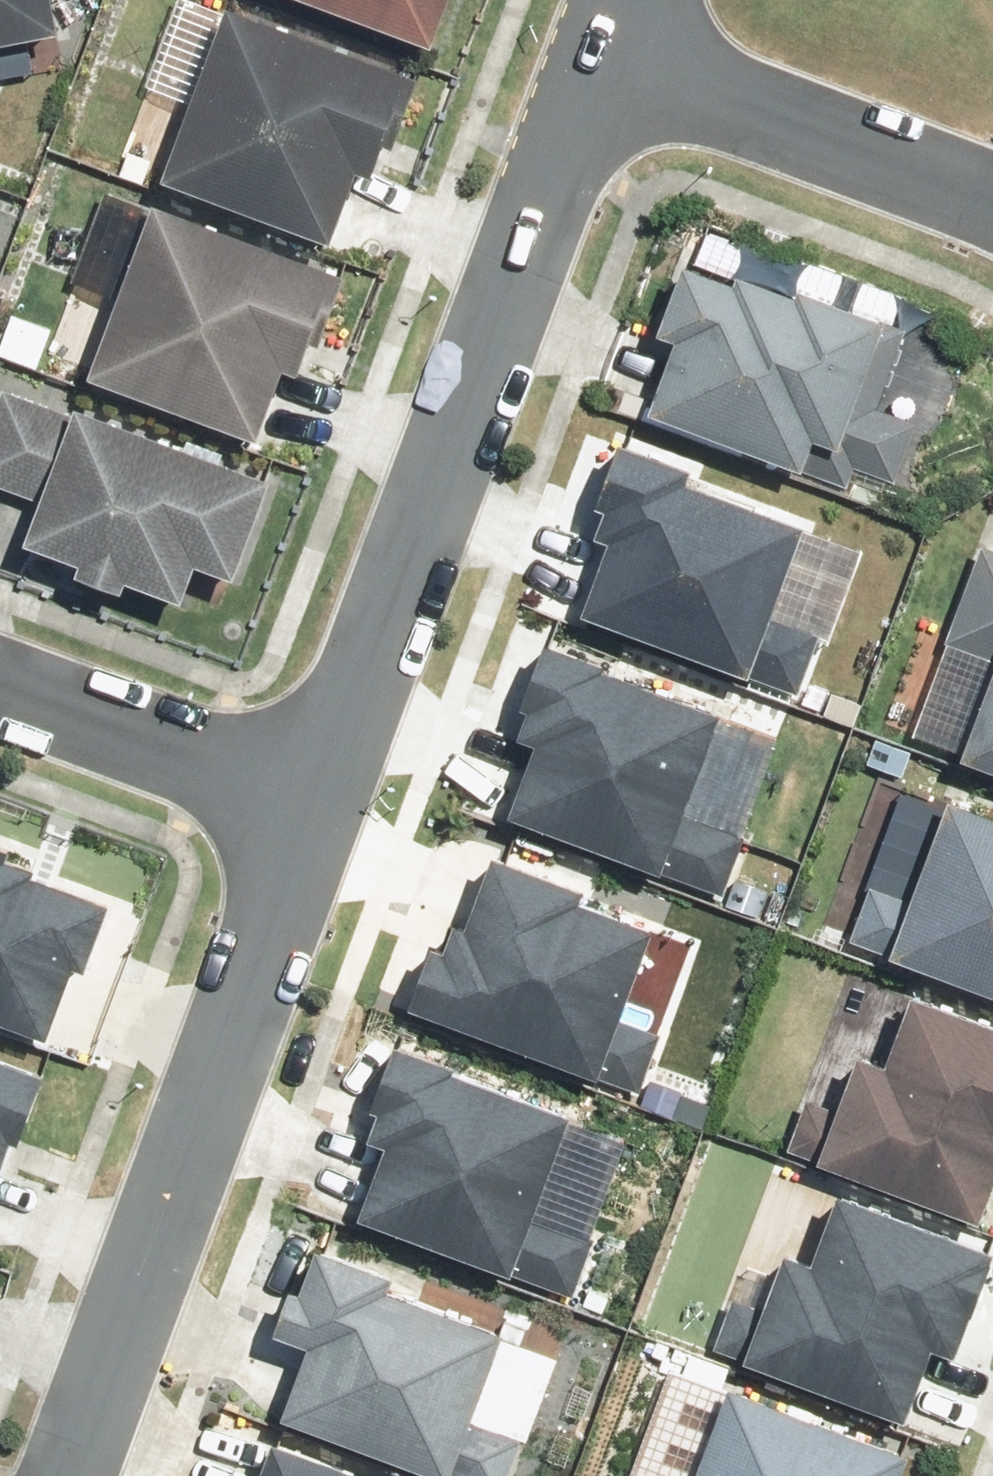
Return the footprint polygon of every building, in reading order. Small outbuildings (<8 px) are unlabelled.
[(68,34),(61,0),(0,0),(0,48),(68,34)] [(440,48),(458,0),(311,0),(440,48)] [(169,180),(339,243),(364,174),(381,181),(402,121),(410,124),(427,79),(235,8),(169,180)] [(96,379),(264,441),(291,371),(306,377),(327,320),(336,323),(354,276),(161,205),(96,379)] [(859,469),(900,485),(922,425),(883,410),(911,329),(807,289),(803,297),(745,275),(741,284),(691,265),(665,334),(683,341),(655,413),(852,489),(859,469)] [(242,580),(279,480),(82,408),(79,416),(6,389),(0,406),(0,487),(47,504),(32,545),(87,565),(83,576),(130,593),(134,583),(190,604),(204,566),(242,580)] [(589,615),(802,696),(825,636),(780,619),(816,525),(696,479),(699,470),(627,443),(603,508),(612,511),(602,537),(617,543),(589,615)] [(988,546),(950,643),(992,660),(992,548),(988,546)] [(516,817),(726,897),(749,837),(691,815),(729,715),(611,670),(613,665),(553,643),(528,708),(536,711),(526,739),(543,746),(516,817)] [(992,768),(992,694),(968,759),(992,768)] [(854,942),(992,994),(992,814),(957,800),(917,904),(874,888),(854,942)] [(54,1041),(82,969),(93,973),(118,905),(41,876),(43,870),(15,859),(18,850),(0,843),(0,1020),(54,1041)] [(417,1008),(646,1095),(670,1032),(629,1017),(662,931),(588,902),(592,892),(501,857),(473,929),(462,925),(451,952),(440,948),(417,1008)] [(791,1153),(989,1224),(992,1213),(992,1023),(919,996),(893,1067),(864,1056),(843,1113),(810,1101),(791,1153)] [(366,1219),(576,1299),(599,1239),(541,1217),(579,1118),(461,1073),(463,1068),(403,1045),(378,1111),(386,1114),(376,1142),(393,1148),(366,1219)] [(1,1175),(6,1177),(20,1141),(29,1144),(54,1075),(0,1056),(0,1177),(1,1175)] [(717,1352),(914,1422),(940,1349),(965,1358),(992,1279),(992,1249),(845,1196),(820,1266),(790,1255),(770,1312),(736,1300),(717,1352)] [(440,1475),(513,1475),(527,1440),(480,1422),(514,1333),(396,1289),(400,1278),(325,1250),(308,1293),(299,1290),(282,1335),(318,1349),(291,1419),(440,1475)] [(919,1455),(737,1388),(705,1475),(911,1475),(919,1455)] [(365,1475),(281,1444),(269,1475),(364,1475),(365,1475)]
